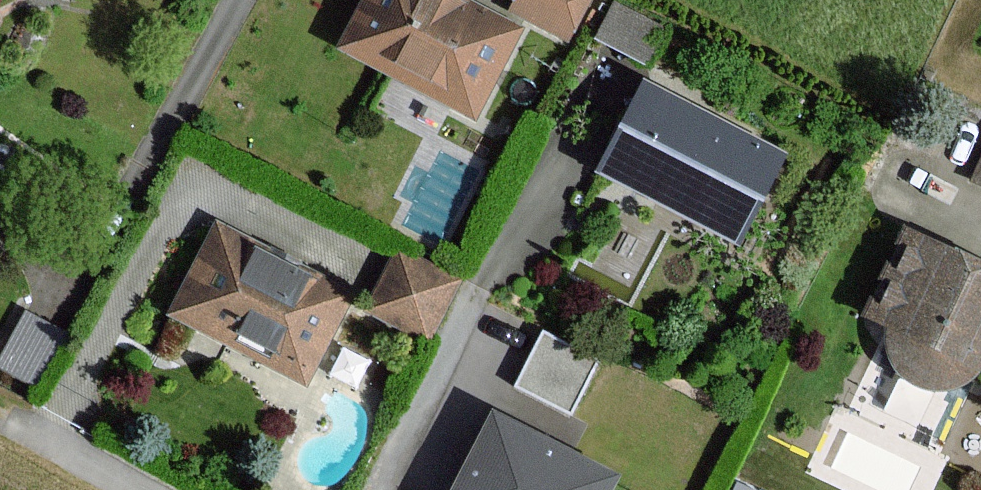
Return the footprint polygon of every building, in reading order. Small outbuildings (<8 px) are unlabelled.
[(335,50),(471,120),(517,30),(459,0),(361,0),(335,50)] [(507,12),(562,42),(585,0),(514,0),(507,12)] [(641,90),(599,169),(730,239),(772,160),(641,90)] [(213,225),(166,316),(300,386),(348,295),(213,225)] [(911,229),(869,320),(980,371),(980,261),(911,229)] [(398,251),(366,305),(421,336),(452,282),(398,251)] [(31,374),(60,326),(25,306),(0,348),(0,355),(31,374)] [(600,362),(540,331),(509,387),(570,419),(600,362)] [(483,413),(445,489),(607,489),(613,477),(483,413)]
